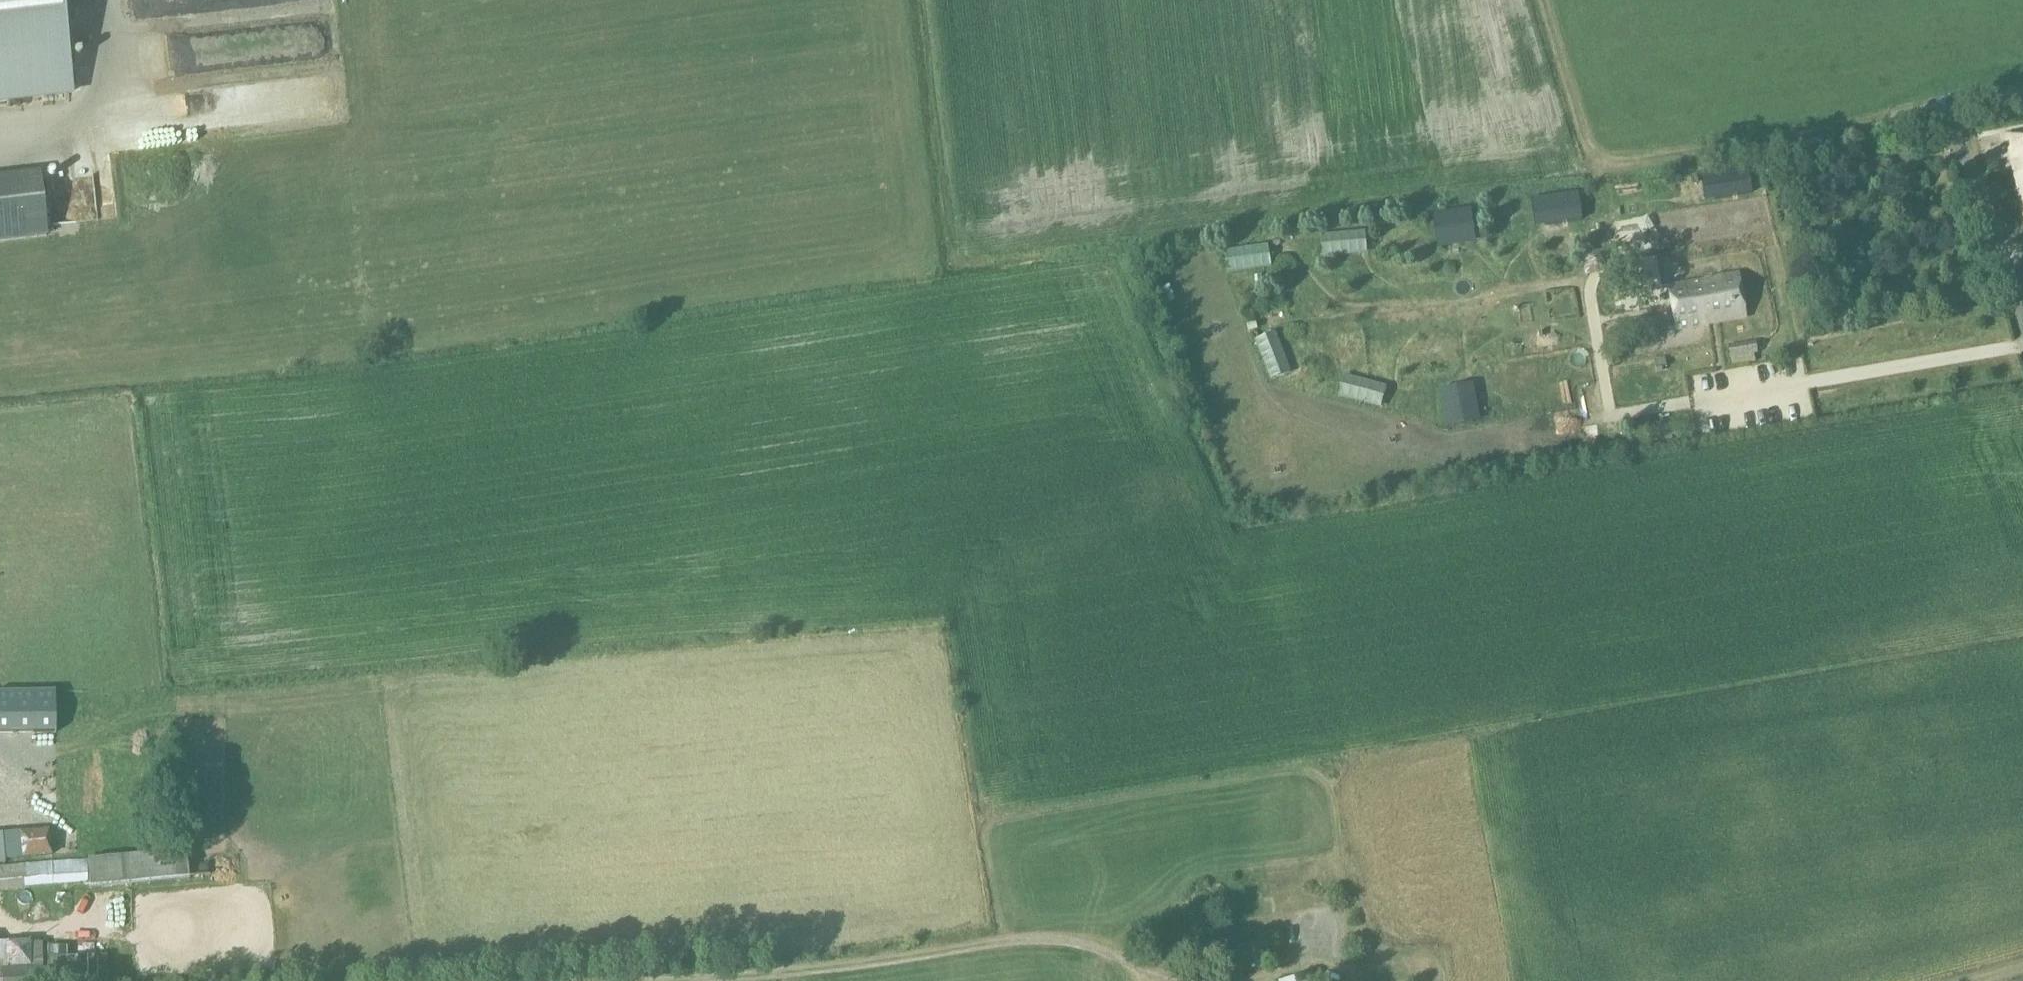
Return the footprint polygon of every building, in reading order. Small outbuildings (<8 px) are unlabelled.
[(67,92),(56,0),(0,0),(0,99),(67,92)] [(116,75),(315,61),(313,26),(113,40),(116,75)] [(2008,136),(2022,208),(2022,133),(2008,136)] [(1712,180),(1715,200),(1751,195),(1748,175),(1712,180)] [(1528,208),(1531,228),(1567,222),(1564,203),(1528,208)] [(71,214),(49,217),(50,226),(71,223),(71,214)] [(1420,224),(1423,244),(1459,239),(1456,219),(1420,224)] [(1379,226),(1380,247),(1413,246),(1412,224),(1379,226)] [(1321,239),(1324,259),(1360,253),(1357,234),(1321,239)] [(1227,253),(1230,273),(1265,268),(1262,248),(1227,253)] [(1643,292),(1667,288),(1662,264),(1639,269),(1643,292)] [(1677,332),(1744,320),(1736,274),(1668,286),(1677,332)] [(1277,336),(1258,343),(1272,377),(1290,369),(1277,336)] [(1728,346),(1732,365),(1755,361),(1753,354),(1757,354),(1755,341),(1728,346)] [(1612,352),(1613,363),(1622,361),(1621,351),(1612,352)] [(1345,376),(1340,395),(1375,404),(1380,385),(1345,376)] [(1465,387),(1445,391),(1451,426),(1471,423),(1465,387)] [(0,694),(0,754),(13,754),(13,722),(38,722),(38,694),(0,694)] [(90,888),(189,880),(186,852),(88,860),(90,888)] [(88,884),(86,859),(0,867),(0,891),(88,884)] [(43,967),(0,969),(0,980),(43,980),(43,967)]
